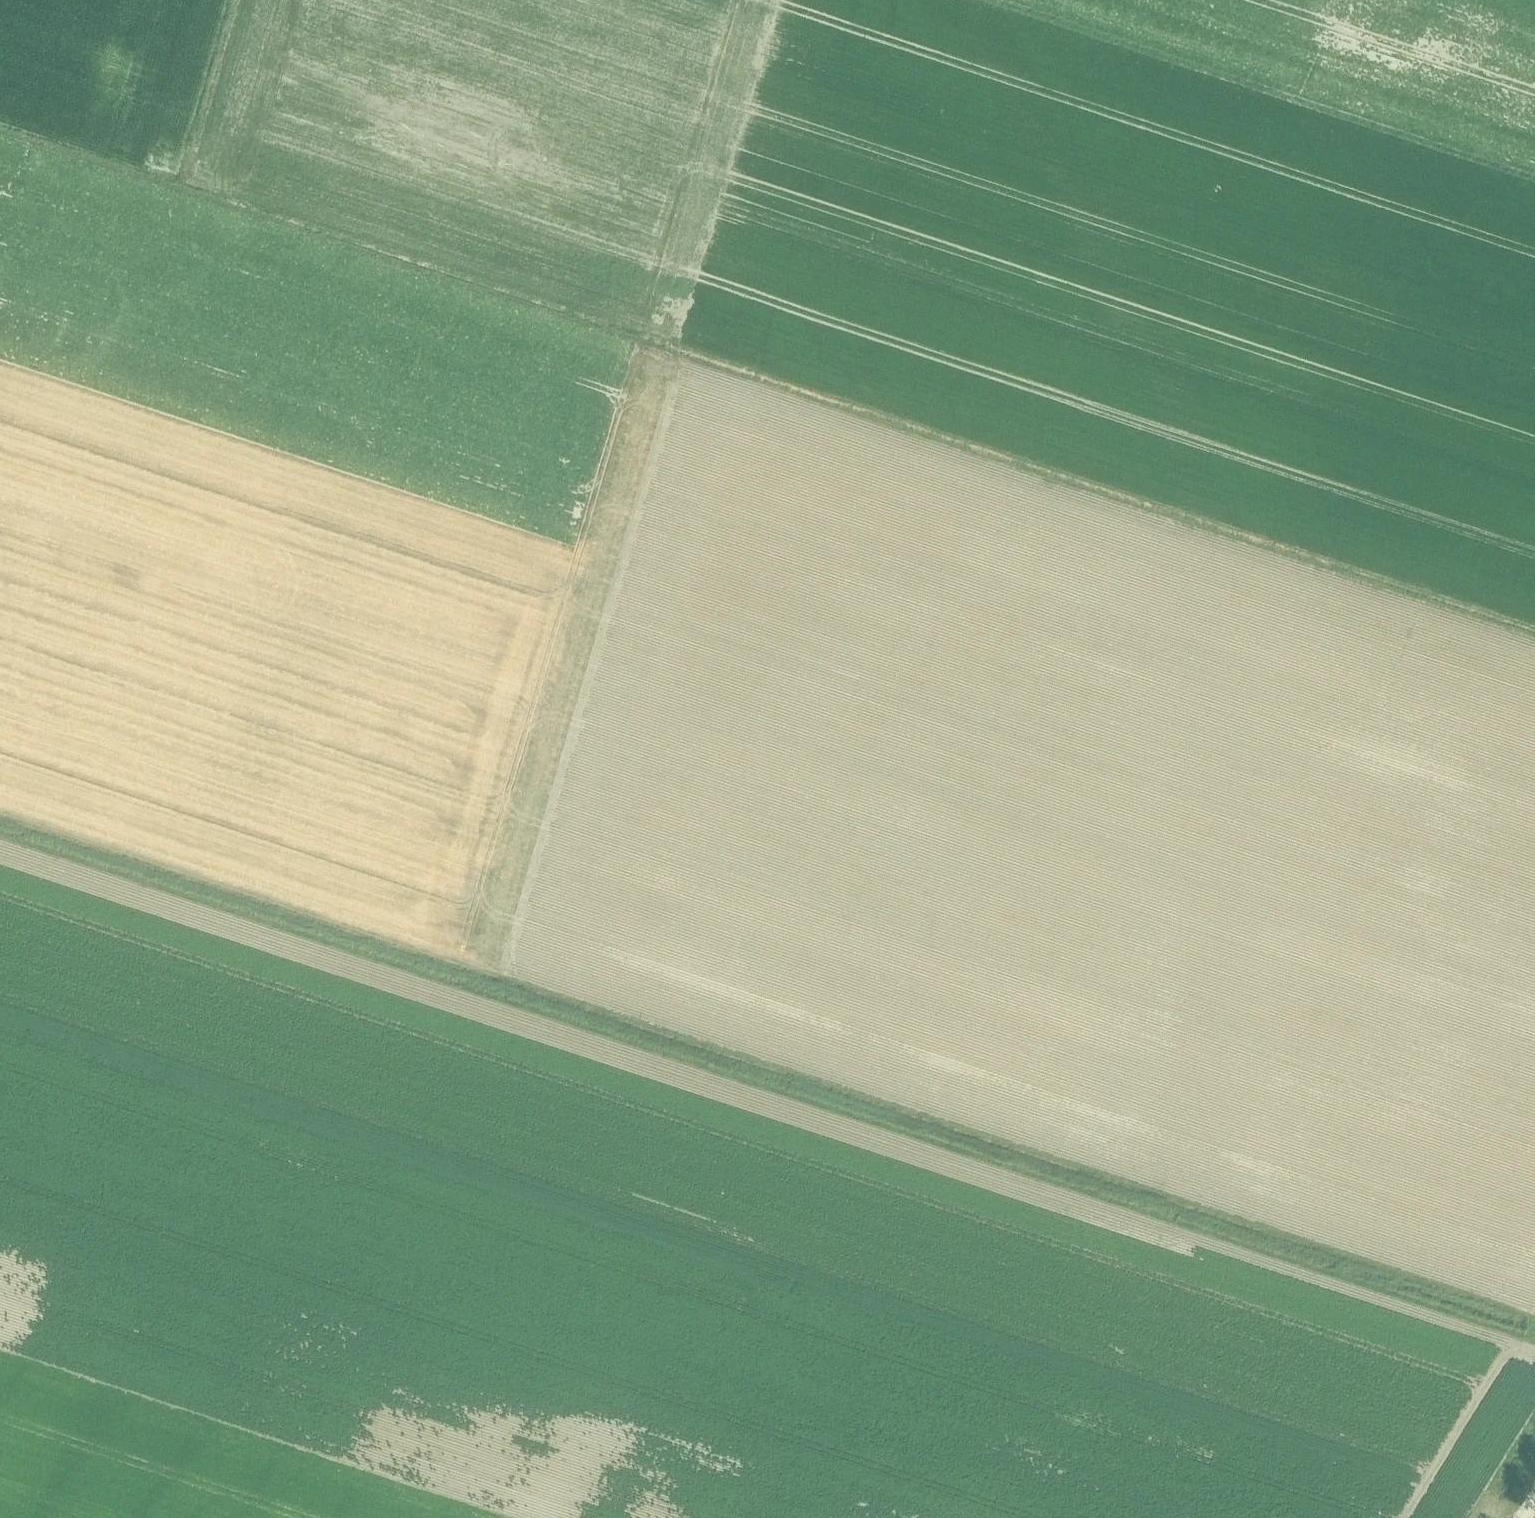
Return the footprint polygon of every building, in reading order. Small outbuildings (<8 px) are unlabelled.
[(1511,1419),(1520,1423),(1530,1403),(1521,1399),(1511,1419)]
